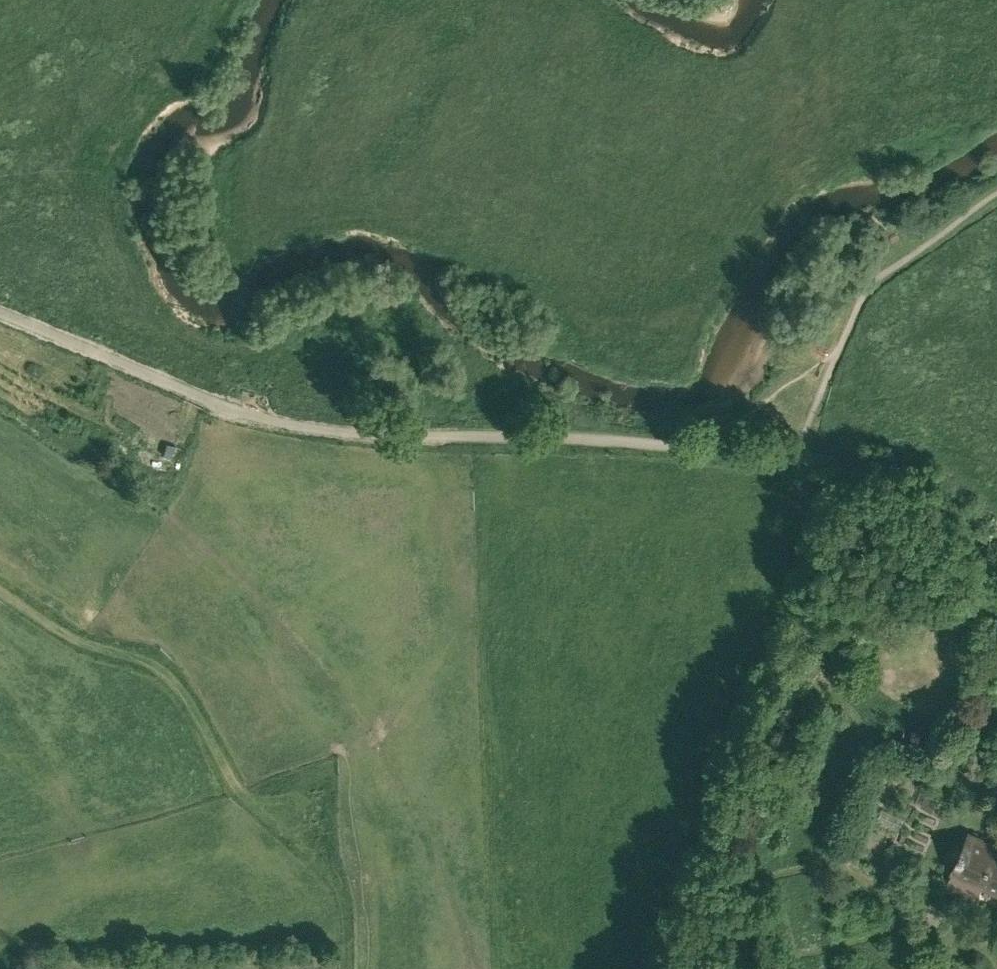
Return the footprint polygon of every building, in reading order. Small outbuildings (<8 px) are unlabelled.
[(993,772),(990,771),(984,785),(996,790),(996,764),(993,772)] [(940,809),(943,793),(924,789),(920,805),(940,809)] [(952,871),(984,886),(996,892),(996,846),(969,833),(952,871)]
